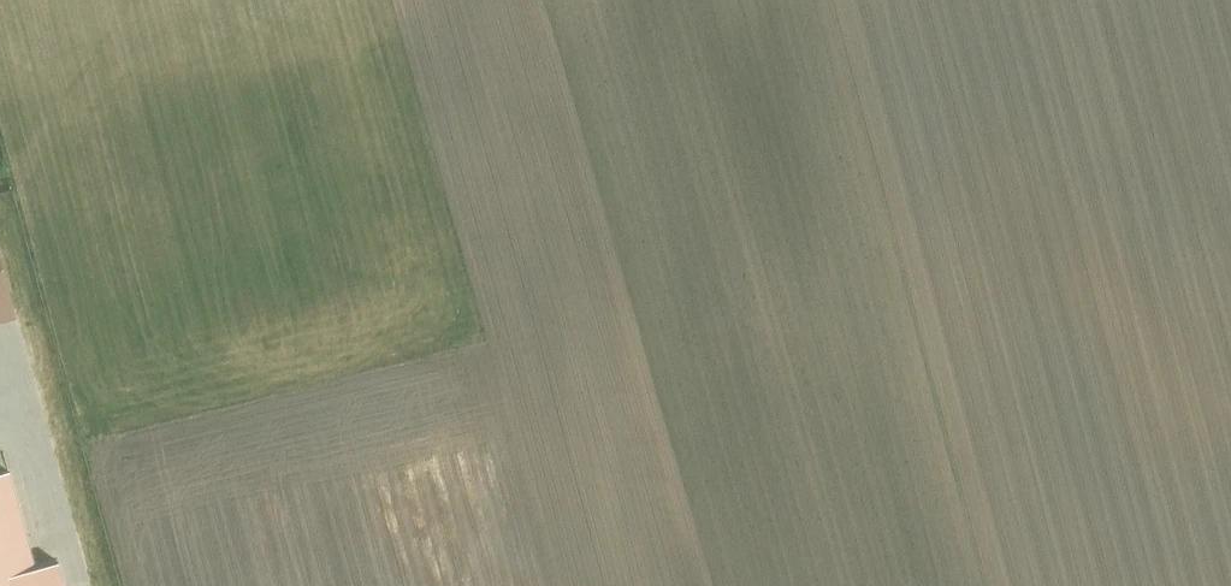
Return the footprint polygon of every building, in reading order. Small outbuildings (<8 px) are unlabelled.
[(16,317),(0,257),(0,321),(16,317)] [(0,479),(0,585),(66,585),(62,569),(34,576),(9,476),(0,479)]
